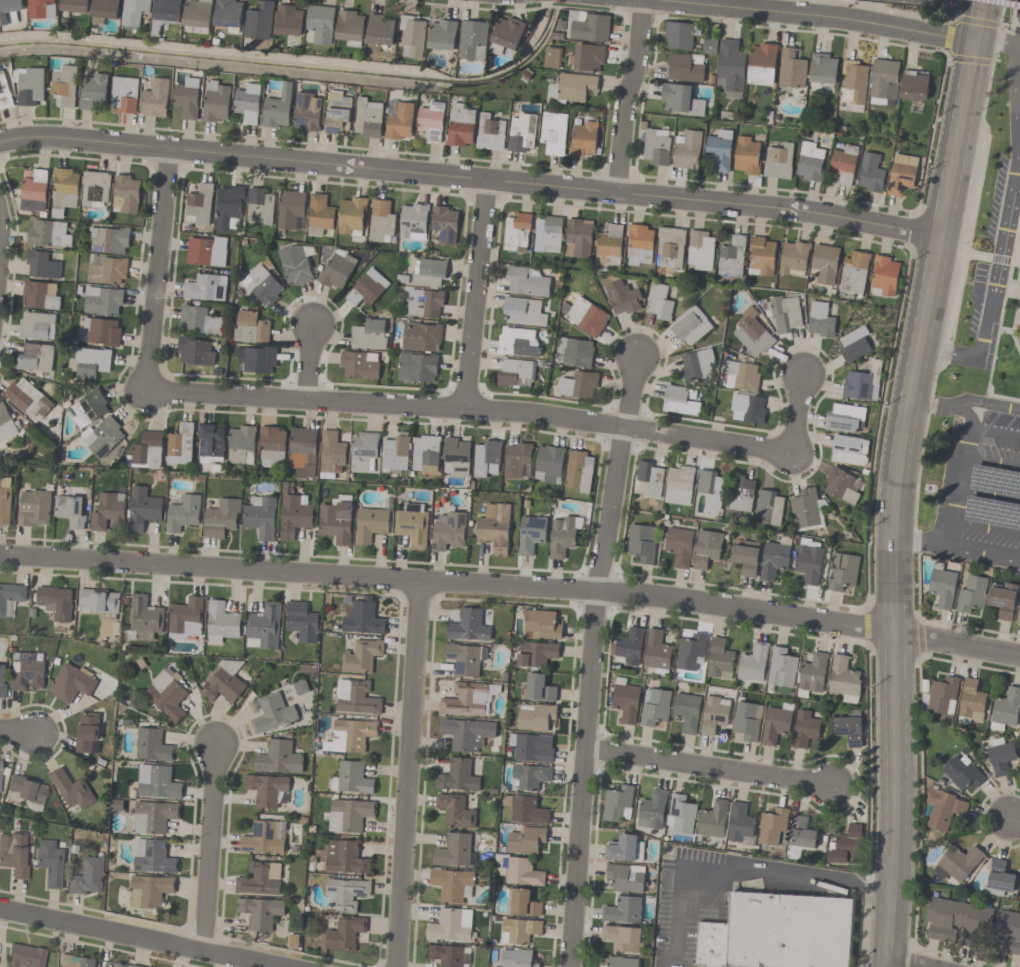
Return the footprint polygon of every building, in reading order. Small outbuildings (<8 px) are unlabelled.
[(25,11),(24,0),(0,0),(0,19),(1,26),(15,24),(13,13),(25,11)] [(29,20),(56,20),(56,0),(29,0),(29,20)] [(63,18),(91,17),(90,0),(62,0),(63,18)] [(92,18),(119,20),(121,0),(94,0),(92,18)] [(122,29),(140,31),(142,17),(150,18),(152,0),(125,0),(122,29)] [(182,0),(156,0),(151,36),(162,38),(164,22),(179,24),(182,0)] [(213,0),(186,0),(184,33),(210,34),(213,0)] [(215,28),(242,30),(244,0),(217,0),(215,28)] [(245,39),(273,40),(275,3),(256,2),(256,11),(247,11),(245,39)] [(303,37),(304,7),(278,6),(277,35),(303,37)] [(334,46),(335,7),(308,6),(307,33),(315,34),(314,46),(334,46)] [(363,47),(366,13),(339,11),(336,44),(363,47)] [(608,44),(611,16),(568,11),(567,22),(558,22),(557,30),(564,31),(563,40),(608,44)] [(368,46),(395,47),(396,17),(369,15),(368,46)] [(400,58),(423,60),(427,18),(404,16),(400,58)] [(515,52),(524,24),(500,16),(491,44),(515,52)] [(456,52),(458,22),(431,20),(429,49),(456,52)] [(485,62),(489,24),(463,21),(458,60),(485,62)] [(693,51),(694,24),(666,24),(666,50),(693,51)] [(746,53),(738,52),(738,41),(720,40),(717,90),(725,90),(725,98),(743,99),(746,53)] [(569,70),(603,73),(605,48),(572,44),(569,70)] [(777,45),(751,44),(749,86),(775,87),(777,45)] [(545,70),(561,70),(561,48),(545,48),(545,70)] [(799,60),(799,49),(781,48),(778,88),(805,90),(807,61),(799,60)] [(704,83),(705,56),(667,54),(665,81),(704,83)] [(810,84),(836,85),(837,55),(811,55),(810,84)] [(900,63),(873,60),(869,98),(896,101),(900,63)] [(866,104),(867,62),(843,62),(842,104),(866,104)] [(79,69),(53,67),(51,96),(60,97),(59,108),(76,109),(79,69)] [(45,107),(45,69),(16,69),(16,107),(45,107)] [(900,100),(926,103),(929,74),(903,71),(900,100)] [(15,108),(7,73),(0,74),(0,111),(15,108)] [(80,110),(96,112),(97,103),(106,104),(109,75),(84,73),(80,110)] [(548,103),(585,105),(586,95),(597,96),(598,77),(559,74),(559,86),(548,85),(548,103)] [(139,79),(113,78),(112,114),(137,115),(139,79)] [(142,117),(168,118),(169,80),(152,79),(152,88),(143,88),(142,117)] [(174,109),(183,110),(183,121),(198,121),(199,79),(183,79),(183,87),(175,87),(174,109)] [(202,122),(228,125),(233,84),(207,81),(202,122)] [(293,83),(284,82),(282,101),(265,99),(263,128),(290,130),(293,83)] [(243,124),(258,126),(263,86),(240,83),(236,114),(245,115),(243,124)] [(660,106),(667,106),(666,114),(703,118),(705,100),(693,98),(694,87),(662,83),(660,106)] [(325,134),(350,136),(354,94),(328,92),(325,134)] [(293,131),(320,133),(323,95),(296,93),(293,131)] [(380,139),(385,101),(359,98),(354,136),(380,139)] [(386,139),(412,142),(415,104),(389,101),(386,139)] [(427,143),(442,145),(447,104),(429,102),(428,105),(421,104),(418,131),(429,132),(427,143)] [(449,147),(474,148),(476,107),(451,105),(449,147)] [(539,144),(546,145),(545,156),(564,157),(568,115),(542,112),(539,144)] [(534,154),(536,115),(511,114),(509,153),(534,154)] [(504,151),(507,118),(479,116),(477,150),(504,151)] [(595,161),(599,122),(574,120),(570,159),(595,161)] [(669,166),(670,138),(662,138),(662,131),(644,130),(643,165),(669,166)] [(699,170),(701,132),(685,131),(685,140),(675,140),(674,168),(699,170)] [(734,174),(760,176),(762,139),(736,137),(734,174)] [(730,138),(706,138),(706,162),(714,162),(714,173),(730,173),(730,138)] [(791,180),(794,144),(776,142),(775,149),(766,149),(764,178),(791,180)] [(796,180),(821,183),(826,145),(800,142),(796,180)] [(851,187),(859,148),(836,143),(828,182),(851,187)] [(885,168),(877,166),(879,156),(863,153),(856,189),(881,194),(885,168)] [(919,159),(894,154),(887,195),(902,198),(904,188),(913,189),(919,159)] [(76,209),(80,171),(55,169),(51,207),(76,209)] [(47,170),(22,170),(21,212),(47,212),(47,170)] [(110,174),(84,172),(81,207),(108,209),(110,174)] [(121,202),(120,214),(137,215),(141,178),(115,176),(113,202),(121,202)] [(210,226),(213,184),(199,184),(198,194),(186,193),(185,225),(210,226)] [(245,187),(218,185),(215,230),(241,233),(245,187)] [(276,191),(250,188),(246,224),(272,226),(276,191)] [(276,230),(302,232),(306,193),(280,190),(276,230)] [(308,235),(333,237),(335,206),(327,206),(328,195),(310,194),(308,235)] [(366,198),(341,196),(338,234),(363,236),(366,198)] [(369,241),(392,243),(396,202),(372,200),(369,241)] [(426,242),(430,206),(403,203),(399,239),(426,242)] [(459,208),(433,207),(431,234),(439,234),(438,246),(456,247),(459,208)] [(506,214),(503,251),(528,253),(531,216),(506,214)] [(533,253),(560,254),(562,218),(536,217),(533,253)] [(563,257),(589,260),(594,222),(568,219),(563,257)] [(65,233),(66,222),(29,221),(27,247),(71,249),(72,234),(65,233)] [(594,264),(619,267),(624,226),(599,223),(594,264)] [(626,266),(651,268),(654,227),(629,225),(626,266)] [(89,253),(128,255),(130,229),(90,227),(89,253)] [(655,267),(682,270),(686,230),(659,227),(655,267)] [(715,233),(689,231),(686,270),(712,272),(715,233)] [(227,240),(189,235),(185,264),(224,268),(227,240)] [(745,236),(729,236),(729,245),(718,245),(717,277),(743,278),(745,236)] [(773,277),(776,239),(751,237),(748,275),(773,277)] [(810,244),(784,240),(778,275),(804,280),(810,244)] [(312,282),(304,243),(278,248),(286,288),(312,282)] [(840,249),(814,245),(811,272),(818,273),(817,284),(834,287),(840,249)] [(318,281),(341,294),(359,261),(336,249),(318,281)] [(55,253),(28,251),(25,277),(60,280),(62,262),(54,262),(55,253)] [(863,296),(869,255),(845,251),(839,293),(863,296)] [(900,260),(875,256),(870,295),(895,298),(900,260)] [(125,286),(127,259),(88,257),(86,284),(125,286)] [(446,260),(413,260),(413,288),(446,288),(446,260)] [(267,310),(286,291),(259,264),(240,283),(267,310)] [(549,298),(550,279),(540,278),(540,269),(507,267),(505,296),(549,298)] [(362,299),(371,307),(390,285),(371,269),(346,298),(356,306),(362,299)] [(227,277),(195,274),(195,283),(184,282),(183,299),(224,302),(227,277)] [(604,287),(616,318),(644,307),(636,287),(628,290),(623,279),(604,287)] [(59,311),(61,285),(24,282),(22,308),(59,311)] [(666,300),(668,287),(651,284),(646,317),(670,321),(673,301),(666,300)] [(84,315),(122,316),(123,291),(85,290),(84,315)] [(441,319),(444,293),(410,290),(407,316),(441,319)] [(791,329),(803,327),(797,295),(770,300),(777,337),(792,334),(791,329)] [(564,320),(596,340),(610,317),(578,297),(564,320)] [(501,324),(545,328),(547,315),(539,314),(540,302),(504,298),(501,324)] [(834,304),(809,304),(809,337),(834,337),(834,304)] [(713,328),(695,305),(669,327),(687,350),(713,328)] [(208,308),(182,306),(179,332),(221,336),(223,320),(207,318),(208,308)] [(236,343),(269,344),(269,322),(258,322),(258,312),(237,311),(236,343)] [(54,341),(55,315),(21,313),(19,339),(54,341)] [(731,333),(757,359),(778,339),(751,313),(731,333)] [(121,321),(80,320),(80,345),(120,346),(121,321)] [(352,350),(386,350),(386,320),(364,320),(364,329),(352,329),(352,350)] [(440,354),(442,326),(403,322),(401,350),(440,354)] [(862,328),(835,341),(847,364),(874,351),(862,328)] [(538,357),(539,331),(500,329),(498,356),(538,357)] [(216,343),(179,338),(177,363),(214,367),(216,343)] [(555,365),(591,370),(594,344),(559,339),(555,365)] [(52,373),(54,346),(19,344),(17,371),(52,373)] [(97,381),(97,372),(109,372),(111,351),(75,349),(74,357),(69,357),(68,372),(76,372),(75,379),(97,381)] [(276,349),(235,349),(235,374),(276,374),(276,349)] [(715,377),(711,350),(680,355),(684,382),(715,377)] [(379,380),(380,353),(341,353),(340,379),(379,380)] [(438,357),(399,354),(397,381),(437,384),(438,357)] [(497,386),(519,387),(519,380),(533,380),(534,361),(498,361),(497,386)] [(721,388),(758,392),(760,366),(723,362),(721,388)] [(598,375),(573,372),(572,380),(560,378),(558,396),(595,401),(598,375)] [(844,400),(873,401),(874,374),(845,373),(844,400)] [(2,394),(35,425),(53,406),(21,375),(2,394)] [(692,402),(691,387),(663,390),(665,415),(700,413),(699,402),(692,402)] [(112,411),(99,389),(67,408),(80,430),(112,411)] [(763,424),(766,399),(733,395),(730,420),(763,424)] [(2,400),(0,401),(0,444),(19,435),(2,400)] [(827,431),(863,434),(865,408),(829,405),(827,431)] [(100,462),(128,435),(109,416),(82,443),(100,462)] [(167,464),(193,464),(193,423),(178,423),(178,434),(168,434),(167,464)] [(199,463),(224,463),(224,425),(199,425),(199,463)] [(229,465),(255,465),(255,427),(229,427),(229,465)] [(260,467),(286,467),(286,428),(260,428),(260,467)] [(317,430),(291,429),(290,468),(305,468),(305,478),(316,478),(317,430)] [(320,479),(336,479),(336,468),(346,468),(347,442),(338,442),(339,432),(322,431),(320,479)] [(131,469),(162,469),(163,433),(141,432),(141,445),(131,445),(131,469)] [(350,471),(377,473),(379,434),(352,432),(350,471)] [(392,442),(383,441),(381,471),(408,473),(410,436),(393,434),(392,442)] [(440,474),(440,436),(413,436),(413,474),(440,474)] [(868,440),(834,436),(831,461),(865,465),(868,440)] [(470,438),(445,438),(444,477),(469,477),(470,438)] [(473,477),(498,479),(501,443),(476,441),(473,477)] [(504,478),(530,478),(530,445),(504,445),(504,478)] [(560,485),(564,449),(539,446),(534,481),(560,485)] [(594,455),(569,452),(564,490),(589,493),(594,455)] [(664,465),(639,461),(636,484),(645,485),(643,497),(659,499),(664,465)] [(694,469),(669,466),(664,503),(690,506),(694,469)] [(858,479),(832,467),(821,490),(854,506),(860,493),(853,489),(858,479)] [(707,509),(721,509),(721,472),(699,472),(699,495),(707,495),(707,509)] [(751,515),(756,480),(731,476),(727,512),(751,515)] [(11,479),(0,479),(0,526),(10,526),(11,479)] [(279,542),(294,542),(295,530),(314,530),(314,505),(307,505),(308,495),(313,495),(314,485),(302,484),(302,494),(292,494),(293,483),(282,483),(279,542)] [(130,533),(145,533),(145,524),(162,523),(162,499),(148,500),(148,487),(130,487),(130,533)] [(784,493),(759,490),(755,523),(781,526),(784,493)] [(50,491),(18,491),(18,527),(50,528),(50,491)] [(818,514),(817,492),(790,494),(793,528),(811,527),(810,514),(818,514)] [(124,495),(100,494),(100,513),(91,513),(90,532),(107,532),(107,523),(124,523),(124,495)] [(200,495),(179,495),(179,505),(167,505),(166,534),(180,534),(180,526),(200,526),(200,495)] [(352,496),(332,496),(332,506),(318,506),(318,536),(334,535),(334,546),(353,546),(352,496)] [(54,519),(68,519),(68,531),(85,531),(85,497),(54,497),(54,519)] [(275,542),(276,497),(253,497),(253,507),(243,506),(243,530),(254,530),(254,542),(275,542)] [(240,500),(217,498),(216,509),(205,508),(202,539),(224,541),(226,530),(237,531),(240,500)] [(429,506),(405,505),(405,512),(395,512),(394,537),(410,538),(410,549),(428,550),(429,506)] [(493,557),(508,557),(510,505),(495,505),(494,518),(477,518),(476,543),(494,544),(493,557)] [(390,510),(356,509),(355,546),(372,546),(373,537),(389,537),(390,510)] [(465,514),(433,513),(432,551),(465,551),(465,514)] [(566,549),(577,550),(579,517),(551,516),(549,560),(565,561),(566,549)] [(519,557),(534,557),(534,546),(546,546),(546,518),(520,518),(519,557)] [(655,564),(655,526),(629,526),(629,555),(636,555),(636,564),(655,564)] [(693,531),(668,527),(664,556),(672,557),(671,568),(688,570),(693,531)] [(708,562),(719,563),(723,534),(698,530),(692,570),(707,572),(708,562)] [(755,579),(761,544),(736,540),(731,564),(742,565),(740,576),(755,579)] [(791,546),(765,542),(759,580),(774,582),(776,572),(786,573),(791,546)] [(803,585),(818,587),(824,548),(799,545),(795,573),(804,575),(803,585)] [(860,557),(832,553),(826,590),(844,593),(845,586),(855,588),(860,557)] [(943,565),(933,564),(928,595),(938,597),(936,609),(951,612),(958,573),(942,570),(943,565)] [(972,607),(983,609),(988,579),(968,576),(966,588),(960,588),(956,612),(971,615),(972,607)] [(1017,586),(992,582),(988,608),(997,609),(995,620),(1012,622),(1017,586)] [(0,585),(0,619),(15,619),(15,604),(26,604),(27,585),(0,585)] [(53,622),(71,623),(73,589),(37,587),(37,605),(46,605),(45,612),(53,612),(53,622)] [(78,613),(120,614),(120,591),(79,590),(78,613)] [(130,641),(153,641),(153,632),(163,632),(163,606),(149,606),(149,594),(130,594),(130,641)] [(168,638),(201,640),(204,597),(184,596),(184,606),(169,605),(168,638)] [(342,632),(385,635),(386,617),(375,617),(376,600),(353,599),(352,618),(342,617),(342,632)] [(240,613),(229,612),(230,601),(208,600),(207,645),(226,645),(226,637),(240,637),(240,613)] [(246,648),(279,650),(281,602),(261,602),(260,612),(247,612),(246,648)] [(317,645),(318,614),(307,614),(307,603),(286,602),(285,632),(297,632),(296,644),(317,645)] [(446,640),(490,641),(490,625),(482,625),(482,609),(458,609),(458,622),(446,622),(446,640)] [(561,640),(561,621),(557,621),(558,612),(525,611),(523,638),(561,640)] [(644,629),(628,627),(627,637),(618,636),(614,663),(639,666),(644,629)] [(668,674),(673,644),(664,643),(666,631),(649,628),(642,670),(668,674)] [(707,636),(691,633),(690,642),(681,640),(675,669),(700,673),(707,636)] [(726,639),(712,637),(705,676),(730,680),(735,651),(724,649),(726,639)] [(341,672),(372,673),(372,657),(383,657),(383,641),(354,640),(353,651),(342,651),(341,672)] [(547,669),(548,660),(558,661),(559,644),(519,642),(517,667),(547,669)] [(768,644),(752,642),(751,652),(740,651),(737,680),(763,683),(768,644)] [(479,678),(479,661),(489,661),(489,645),(444,645),(444,658),(454,658),(453,677),(479,678)] [(794,688),(798,659),(788,657),(789,649),(773,646),(767,685),(794,688)] [(828,654),(813,652),(811,662),(802,661),(798,690),(822,694),(828,654)] [(44,654),(12,653),(11,691),(28,691),(28,690),(44,691),(44,654)] [(850,657),(833,654),(827,697),(858,701),(862,672),(848,669),(850,657)] [(48,690),(65,662),(79,670),(81,667),(93,674),(91,677),(98,681),(88,697),(78,691),(71,703),(71,702),(69,706),(54,697),(51,695),(53,693),(48,690)] [(222,666),(198,694),(210,705),(219,694),(232,705),(247,687),(222,666)] [(175,727),(188,713),(180,705),(192,693),(166,668),(142,694),(175,727)] [(556,702),(557,685),(547,684),(547,674),(528,673),(528,684),(520,684),(519,700),(556,702)] [(953,717),(959,678),(943,676),(942,684),(932,682),(930,693),(924,692),(921,712),(953,717)] [(987,693),(977,691),(979,680),(964,678),(958,721),(982,724),(987,693)] [(370,681),(337,680),(336,713),(381,714),(381,698),(370,698),(370,681)] [(611,711),(620,712),(619,724),(635,726),(641,685),(616,681),(611,711)] [(497,684),(452,682),(451,699),(440,698),(439,715),(487,718),(488,694),(497,695),(497,684)] [(1003,731),(1004,725),(1017,727),(1019,705),(1019,688),(1006,686),(1005,696),(995,695),(990,729),(1003,731)] [(670,692),(645,689),(640,726),(665,729),(670,692)] [(255,700),(260,716),(250,720),(255,736),(298,722),(293,705),(285,708),(279,692),(255,700)] [(680,733),(696,736),(701,697),(675,693),(671,721),(682,723),(680,733)] [(728,728),(729,699),(704,698),(702,735),(714,736),(714,727),(728,728)] [(740,732),(739,740),(756,743),(762,706),(737,701),(731,731),(740,732)] [(517,731),(547,733),(547,724),(555,724),(556,706),(519,704),(517,731)] [(777,747),(779,737),(789,738),(793,708),(767,704),(762,745),(777,747)] [(794,749),(807,749),(807,741),(820,741),(821,721),(812,720),(812,711),(796,711),(794,749)] [(835,738),(844,738),(844,749),(861,749),(861,716),(858,716),(858,712),(854,712),(854,718),(835,718),(835,738)] [(97,755),(98,714),(77,714),(76,755),(97,755)] [(497,722),(441,719),(440,736),(451,737),(450,752),(484,753),(484,743),(496,743),(497,722)] [(333,743),(323,742),(323,753),(366,754),(367,742),(378,742),(378,721),(334,720),(333,743)] [(172,761),(172,746),(162,746),(163,729),(135,729),(134,761),(172,761)] [(554,762),(553,735),(512,735),(512,762),(554,762)] [(303,774),(304,753),(293,752),(293,740),(266,739),(265,755),(254,754),(254,772),(303,774)] [(987,743),(993,779),(1010,776),(1008,764),(1018,762),(1014,743),(1005,744),(1004,740),(987,743)] [(986,779),(959,752),(940,771),(961,791),(968,784),(974,790),(986,779)] [(471,759),(448,758),(448,775),(435,775),(435,790),(480,791),(480,779),(471,778),(471,759)] [(375,779),(366,779),(366,762),(338,761),(337,793),(374,794),(375,779)] [(512,781),(520,781),(519,791),(540,791),(541,782),(551,783),(552,767),(512,765),(512,781)] [(172,780),(172,767),(140,766),(139,798),(182,799),(183,781),(172,780)] [(81,810),(96,802),(83,778),(72,784),(63,767),(48,775),(67,810),(77,804),(81,810)] [(287,810),(288,777),(244,776),(244,789),(254,789),(254,809),(287,810)] [(8,792),(18,794),(17,799),(27,801),(26,808),(42,810),(47,783),(11,777),(8,792)] [(602,821),(629,825),(634,786),(617,784),(615,793),(606,792),(602,821)] [(662,830),(667,790),(654,788),(653,798),(641,797),(637,826),(662,830)] [(952,814),(964,818),(969,801),(935,792),(926,827),(947,832),(952,814)] [(689,796),(671,794),(666,832),(693,835),(696,807),(688,806),(689,796)] [(465,795),(436,795),(435,811),(445,812),(445,829),(474,830),(475,808),(465,808),(465,795)] [(549,824),(550,808),(539,807),(539,797),(503,796),(503,809),(512,809),(511,823),(549,824)] [(712,808),(700,807),(697,836),(723,839),(727,800),(713,799),(712,808)] [(363,834),(364,821),(375,821),(375,802),(329,801),(329,833),(363,834)] [(131,835),(168,836),(169,821),(179,821),(180,804),(132,802),(131,835)] [(746,816),(748,804),(732,802),(727,842),(752,845),(756,817),(746,816)] [(772,815),(759,816),(760,847),(786,845),(784,809),(771,809),(772,815)] [(798,860),(799,850),(815,852),(817,832),(806,831),(808,817),(792,816),(789,859),(798,860)] [(240,854),(284,854),(285,822),(251,821),(251,834),(240,834),(240,854)] [(860,827),(848,827),(848,837),(836,837),(835,851),(828,851),(827,865),(859,866),(860,827)] [(546,847),(546,828),(519,828),(519,834),(508,834),(507,854),(536,855),(536,847),(546,847)] [(0,833),(0,868),(14,868),(14,880),(27,881),(29,833),(0,833)] [(433,866),(471,867),(472,834),(446,834),(446,848),(433,848),(433,866)] [(606,844),(606,861),(643,861),(642,835),(616,836),(616,843),(606,844)] [(169,858),(169,840),(134,839),(133,872),(177,874),(177,859),(169,858)] [(370,859),(360,859),(360,840),(325,840),(325,874),(370,874),(370,859)] [(37,869),(46,869),(46,890),(62,891),(64,842),(37,841),(37,869)] [(932,872),(947,882),(951,876),(963,885),(984,854),(972,846),(966,854),(951,844),(932,872)] [(102,896),(103,858),(82,858),(82,878),(70,877),(70,895),(102,896)] [(507,885),(545,885),(545,870),(533,870),(533,859),(507,859),(507,885)] [(1011,899),(1016,876),(1005,874),(1007,862),(991,859),(985,894),(1011,899)] [(236,876),(235,894),(280,895),(281,863),(247,862),(247,876),(236,876)] [(644,866),(606,865),(606,881),(614,881),(614,892),(643,893),(644,866)] [(474,870),(430,871),(430,888),(439,888),(439,904),(463,903),(463,894),(475,894),(474,870)] [(129,909),(163,910),(163,896),(174,896),(175,878),(131,876),(129,909)] [(358,913),(358,899),(369,900),(370,882),(327,880),(325,902),(335,903),(335,912),(358,913)] [(508,916),(542,916),(542,901),(532,901),(532,890),(508,890),(508,916)] [(728,924),(726,966),(848,966),(853,899),(730,892),(728,924)] [(602,921),(640,924),(641,898),(614,896),(614,907),(602,906),(602,921)] [(923,939),(987,949),(993,908),(929,898),(923,939)] [(272,933),(273,916),(284,916),(285,901),(236,899),(236,913),(250,914),(249,932),(272,933)] [(472,943),(473,910),(438,909),(437,923),(426,923),(425,941),(472,943)] [(1019,941),(1019,956),(990,950),(992,936),(1001,937),(1001,935),(993,934),(997,909),(1019,913),(1019,938),(1019,941)] [(367,918),(337,917),(336,929),(325,929),(325,951),(356,952),(356,937),(366,937),(367,918)] [(541,921),(502,920),(502,945),(530,945),(530,935),(541,935),(541,921)] [(698,922),(696,965),(726,966),(728,924),(698,922)] [(601,942),(612,942),(611,953),(641,954),(642,929),(602,927),(601,942)] [(12,945),(9,966),(45,966),(47,951),(12,945)] [(427,946),(427,958),(438,958),(437,966),(469,966),(470,948),(427,946)] [(531,961),(532,951),(498,950),(497,966),(539,966),(539,962),(531,961)] [(62,956),(60,966),(94,966),(95,961),(62,956)] [(607,958),(607,966),(638,966),(638,960),(607,958)]
